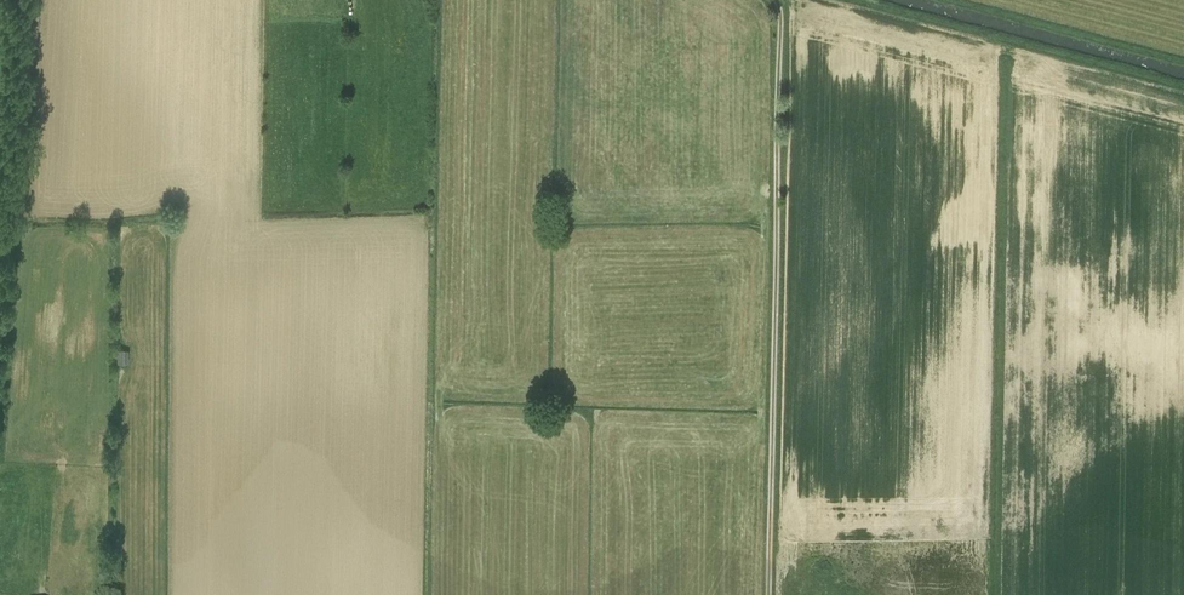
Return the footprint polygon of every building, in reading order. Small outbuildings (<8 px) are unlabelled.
[(129,363),(129,349),(118,349),(118,363),(129,363)]
